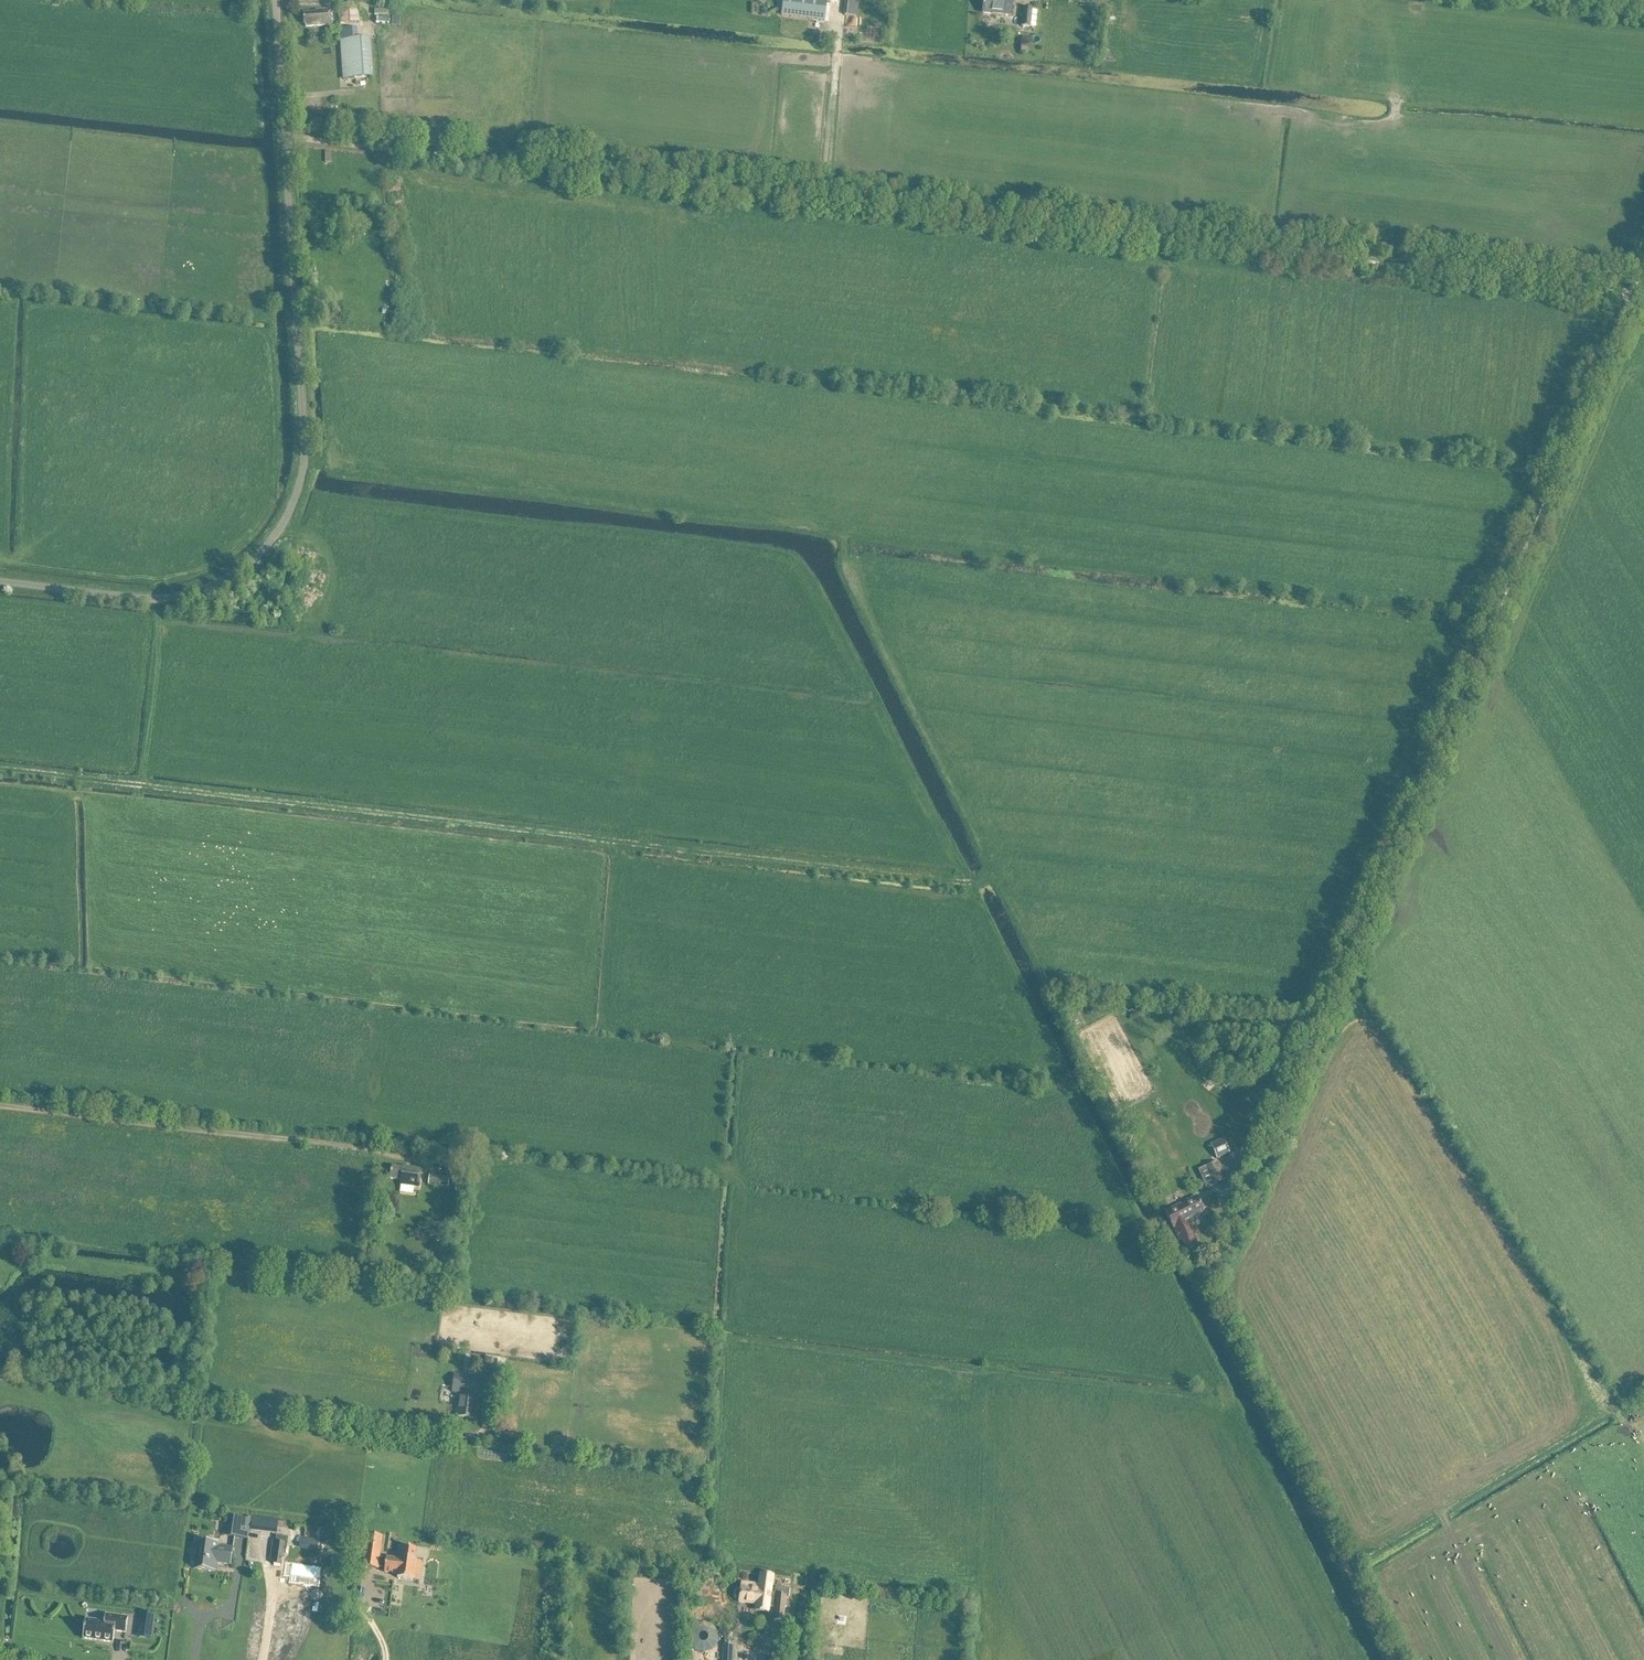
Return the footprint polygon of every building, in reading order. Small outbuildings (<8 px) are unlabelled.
[(827,0),(783,0),(781,17),(824,22),(827,0)] [(844,17),(856,18),(858,0),(846,0),(844,17)] [(1013,0),(983,0),(982,14),(1011,17),(1013,0)] [(338,10),(339,26),(359,25),(358,8),(338,10)] [(306,27),(333,25),(331,9),(315,11),(316,13),(303,15),(304,25),(306,25),(306,27)] [(1030,29),(1032,10),(1023,9),(1021,28),(1030,29)] [(400,14),(392,14),(391,26),(400,26),(400,14)] [(370,41),(341,43),(343,80),(374,80),(370,41)] [(332,153),(324,152),(324,163),(333,164),(332,153)] [(1236,1079),(1229,1072),(1218,1084),(1225,1090),(1236,1079)] [(1225,1144),(1212,1150),(1217,1160),(1229,1154),(1225,1144)] [(1214,1186),(1225,1181),(1217,1163),(1206,1168),(1214,1186)] [(419,1189),(421,1170),(403,1167),(403,1168),(391,1167),(389,1180),(401,1181),(400,1187),(419,1189)] [(448,1188),(449,1178),(429,1176),(428,1185),(448,1188)] [(1200,1213),(1203,1211),(1195,1196),(1164,1212),(1172,1228),(1173,1227),(1180,1240),(1183,1239),(1188,1250),(1196,1246),(1194,1242),(1196,1241),(1188,1224),(1185,1225),(1183,1221),(1189,1218),(1188,1217),(1199,1212),(1200,1213)] [(493,1397),(497,1360),(485,1358),(481,1395),(493,1397)] [(475,1419),(479,1380),(454,1377),(453,1392),(461,1393),(460,1402),(458,1402),(457,1412),(459,1412),(459,1417),(475,1419)] [(250,1521),(231,1518),(230,1525),(236,1526),(234,1539),(248,1541),(250,1521)] [(280,1528),(281,1523),(260,1520),(259,1530),(280,1533),(281,1528),(280,1528)] [(318,1541),(312,1540),(313,1532),(305,1531),(304,1539),(301,1538),(300,1541),(303,1542),(302,1548),(317,1550),(318,1541)] [(322,1535),(321,1543),(329,1544),(330,1536),(322,1535)] [(367,1536),(363,1568),(377,1570),(377,1569),(379,1558),(380,1553),(382,1538),(368,1537),(367,1536)] [(231,1567),(234,1547),(233,1547),(232,1550),(216,1548),(217,1545),(218,1545),(219,1544),(196,1541),(196,1542),(200,1543),(199,1550),(196,1549),(194,1562),(197,1562),(196,1570),(192,1569),(191,1570),(214,1573),(216,1563),(222,1564),(222,1562),(231,1564),(230,1566),(231,1567)] [(385,1570),(384,1573),(388,1574),(389,1571),(393,1572),(393,1574),(393,1575),(398,1575),(398,1579),(397,1579),(413,1581),(413,1579),(420,1580),(422,1563),(415,1562),(416,1561),(415,1560),(416,1550),(403,1548),(401,1559),(400,1558),(400,1559),(400,1561),(386,1559),(385,1570)] [(273,1565),(271,1575),(284,1577),(285,1575),(290,1576),(289,1583),(304,1585),(303,1586),(304,1586),(304,1585),(309,1586),(309,1587),(309,1585),(319,1587),(320,1578),(320,1579),(321,1576),(320,1576),(321,1568),(286,1563),(287,1555),(274,1553),(273,1562),(273,1565)] [(733,1596),(733,1597),(733,1598),(734,1599),(734,1600),(735,1600),(735,1601),(736,1601),(736,1602),(737,1602),(738,1602),(739,1602),(739,1604),(759,1606),(758,1610),(768,1612),(769,1605),(776,1606),(774,1621),(783,1622),(785,1599),(788,1599),(789,1590),(775,1589),(774,1595),(770,1595),(771,1594),(773,1576),(760,1575),(758,1590),(741,1588),(740,1589),(739,1589),(738,1590),(737,1590),(736,1590),(736,1591),(735,1591),(735,1592),(734,1592),(734,1593),(733,1593),(733,1594),(733,1595),(733,1596)] [(142,1615),(139,1639),(150,1640),(154,1616),(142,1615)] [(86,1621),(83,1640),(113,1644),(115,1632),(126,1633),(128,1619),(105,1616),(104,1623),(86,1621)] [(718,1632),(691,1625),(685,1646),(712,1654),(718,1632)] [(733,1646),(723,1646),(722,1659),(733,1659),(733,1646)]
